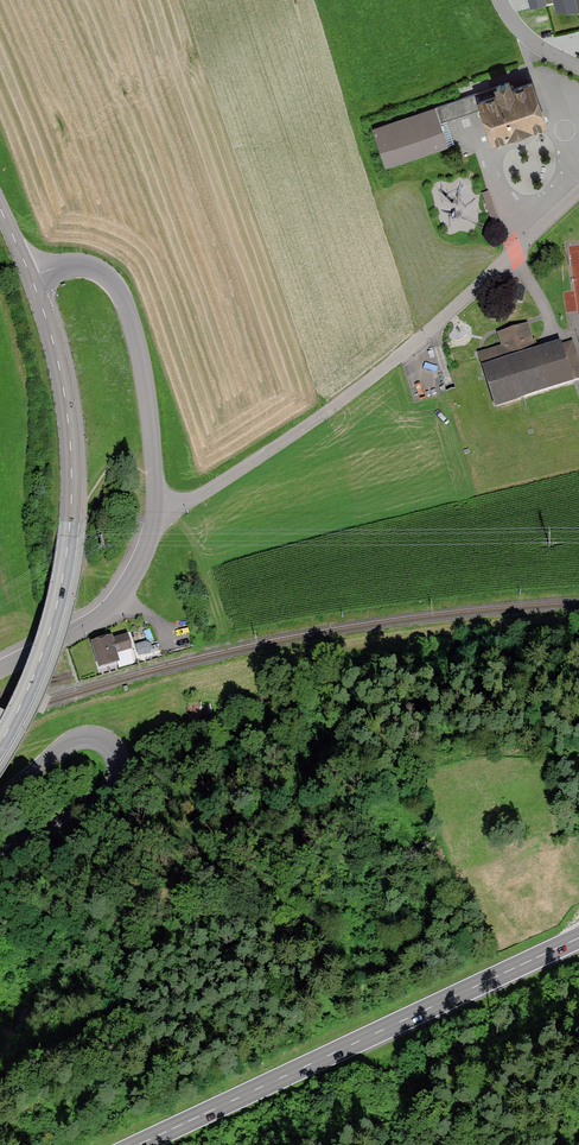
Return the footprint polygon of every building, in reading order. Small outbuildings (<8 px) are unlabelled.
[(555,8),(578,8),(578,0),(554,0),(555,8)] [(482,93),(478,94),(482,107),(493,138),(518,129),(548,119),(532,75),(513,82),(510,74),(494,79),(497,87),(482,93)] [(482,107),(478,94),(482,93),(481,90),(435,105),(440,121),(482,107)] [(435,105),(374,126),(386,161),(447,141),(440,121),(435,105)] [(529,323),(499,333),(503,345),(478,353),(495,404),(578,377),(578,357),(573,339),(561,343),(560,339),(537,347),(529,323)] [(112,635),(91,641),(98,667),(119,661),(117,652),(132,648),(128,634),(112,638),(112,635)] [(147,641),(136,644),(139,655),(150,652),(152,648),(151,643),(147,641)]
